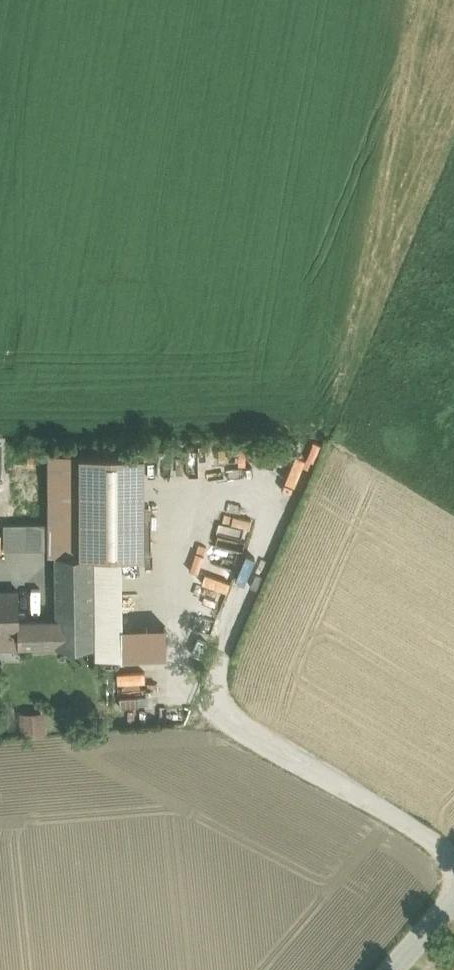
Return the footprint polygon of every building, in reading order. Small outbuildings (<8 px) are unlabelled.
[(144,453),(48,453),(47,554),(55,554),(93,554),(122,553),(122,554),(144,554),(144,453)] [(39,522),(25,523),(25,547),(39,547),(39,522)] [(25,523),(4,523),(4,547),(25,547),(25,523)] [(122,554),(122,553),(93,554),(94,646),(111,646),(111,657),(167,656),(166,625),(123,626),(122,554)] [(93,554),(55,554),(57,619),(57,647),(94,646),(93,554)] [(19,590),(0,590),(0,647),(57,647),(57,619),(19,619),(19,590)] [(22,729),(47,729),(47,710),(22,710),(22,729)]
